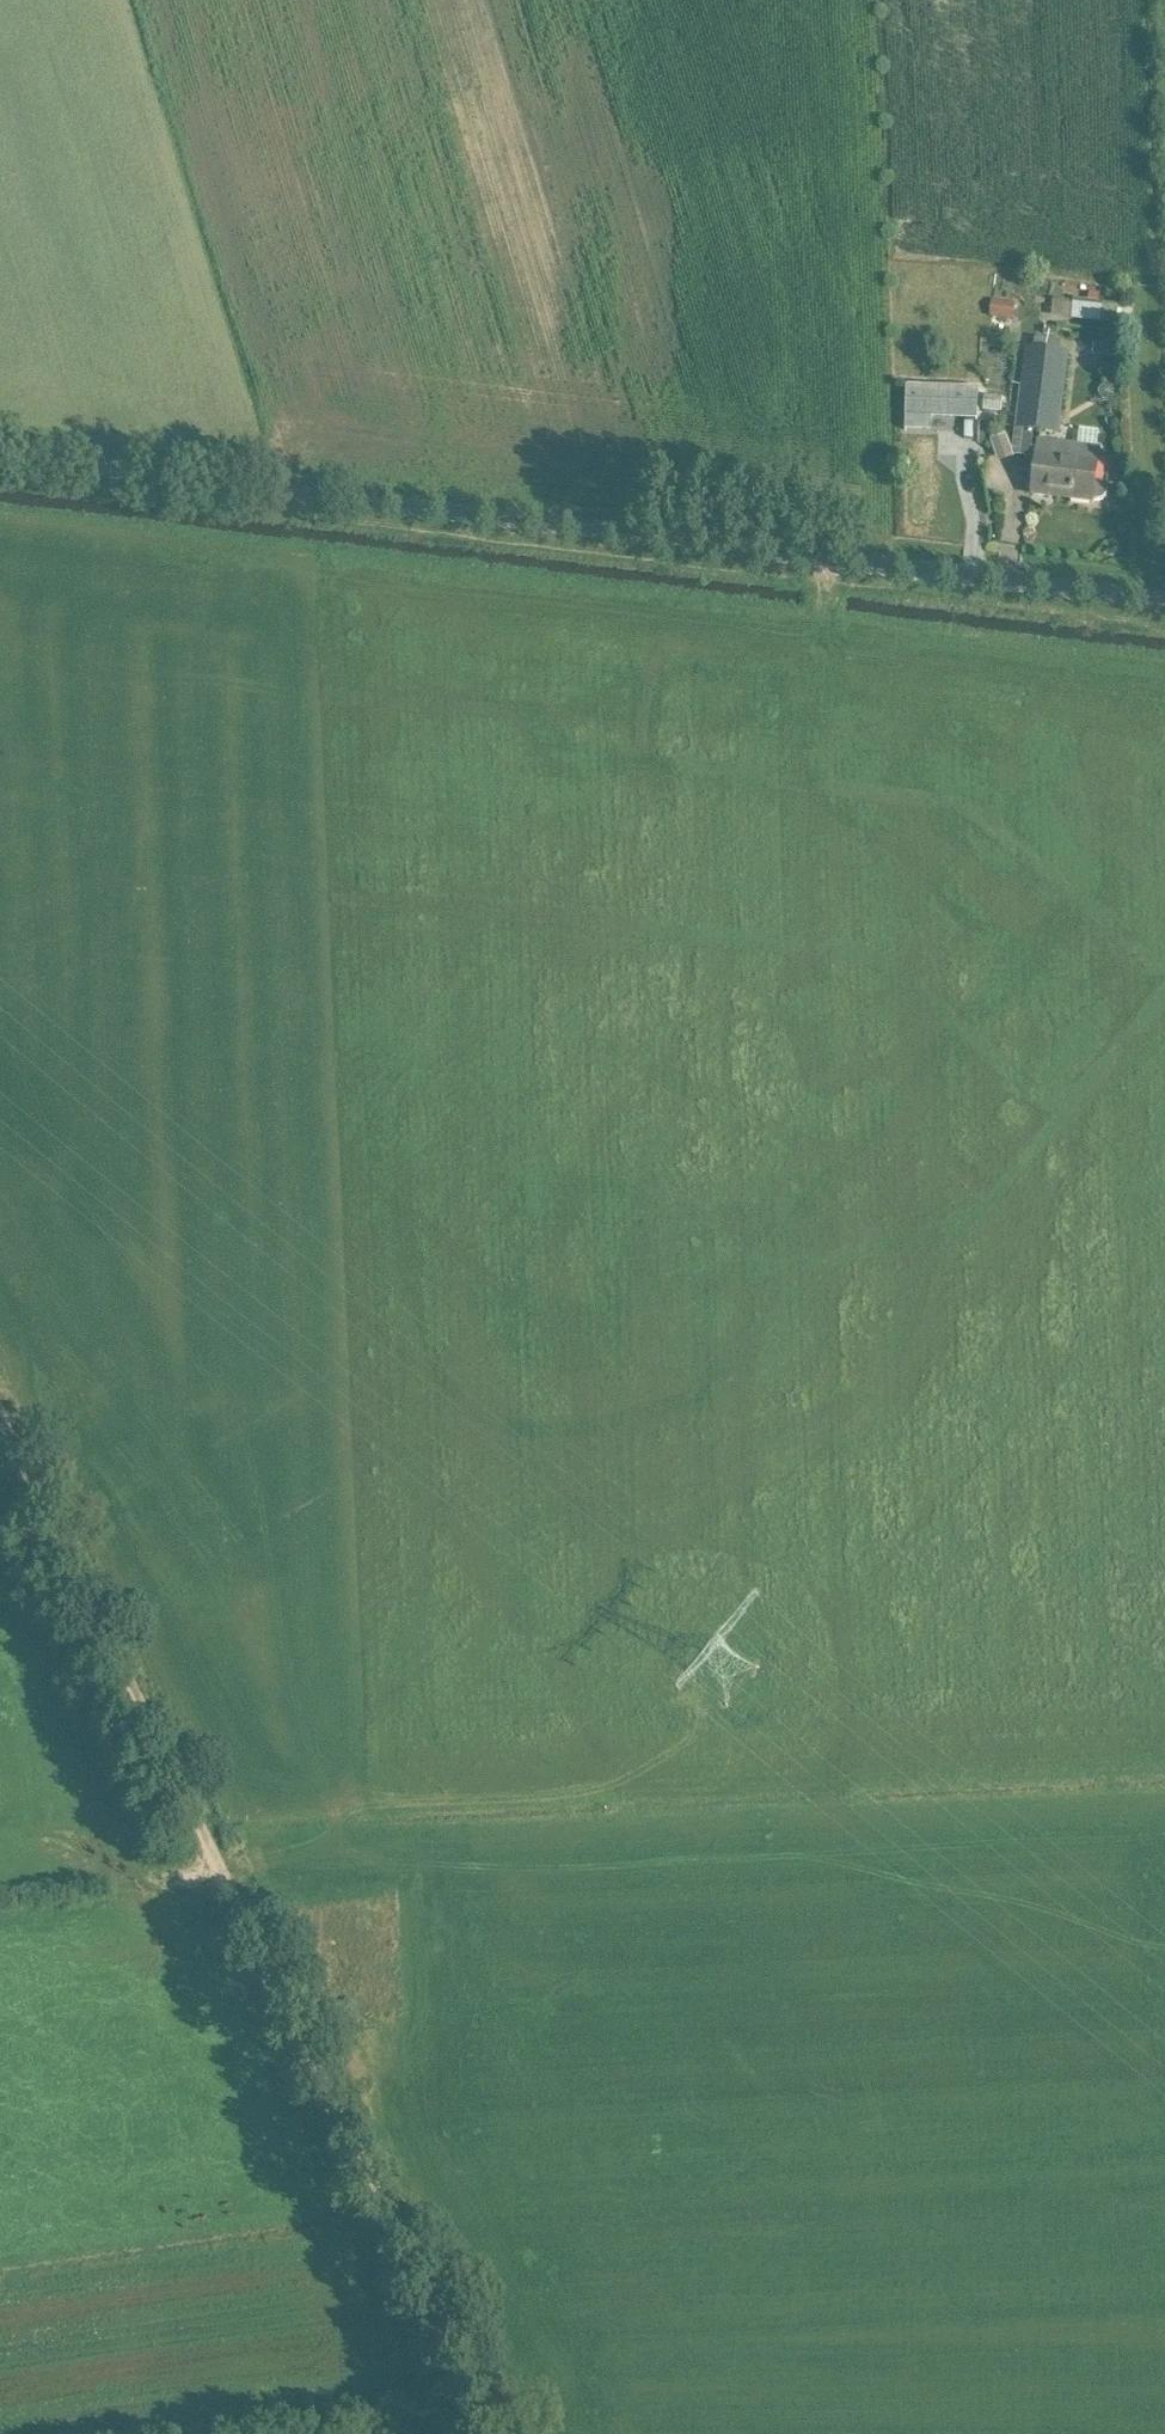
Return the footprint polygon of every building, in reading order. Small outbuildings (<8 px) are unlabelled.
[(1119,307),(1053,298),(1051,312),(1117,321),(1119,307)] [(990,316),(1014,319),(1016,303),(992,300),(990,316)] [(1111,356),(1113,342),(1095,339),(1093,354),(1111,356)] [(1058,431),(1067,352),(1027,347),(1017,427),(1034,429),(1058,431)] [(1115,395),(1116,391),(1113,387),(1109,384),(1105,385),(1101,388),(1099,392),(1104,400),(1108,401),(1112,399),(1115,395)] [(907,385),(905,430),(931,431),(932,417),(964,418),(964,411),(978,412),(979,387),(907,385)] [(1006,396),(986,395),(985,409),(1005,410),(1006,396)] [(1034,429),(1017,427),(1015,451),(1031,453),(1034,429)] [(1014,454),(1006,431),(990,437),(997,459),(1014,454)] [(1093,500),(1098,500),(1104,499),(1107,495),(1108,489),(1105,484),(1100,482),(1095,482),(1099,448),(1096,447),(1077,445),(1067,444),(1066,449),(1039,446),(1038,451),(1031,450),(1027,487),(1034,488),(1033,494),(1050,496),(1051,490),(1071,492),(1070,499),(1093,501),(1093,500)]
